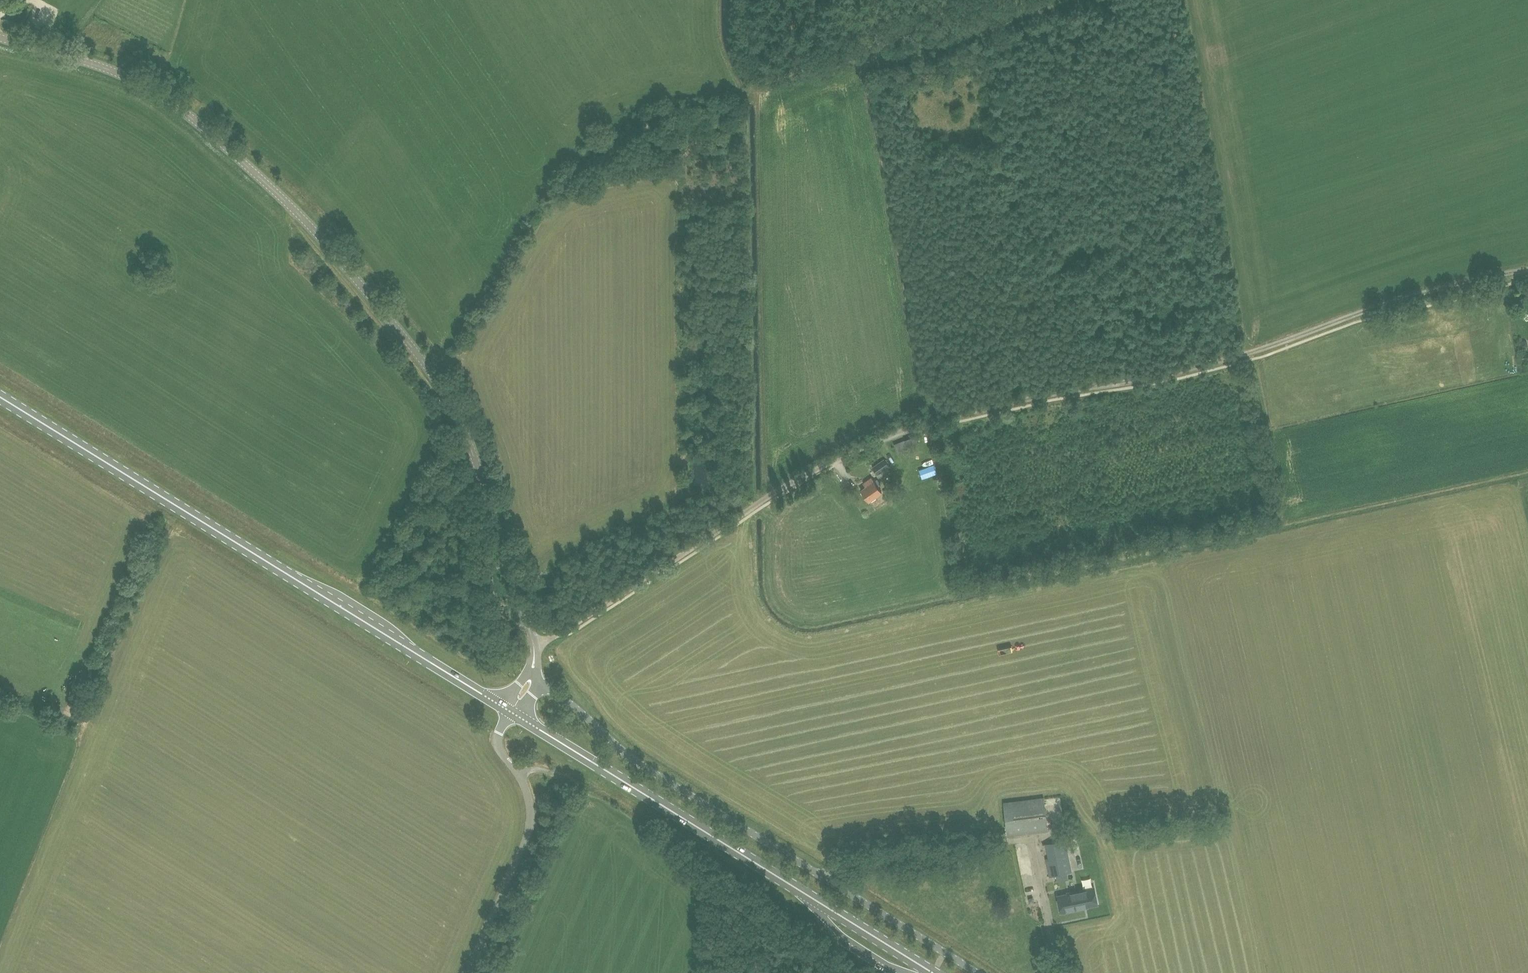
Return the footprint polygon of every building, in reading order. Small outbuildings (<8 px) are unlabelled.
[(872,467),(878,475),(890,466),(884,458),(872,467)] [(869,501),(882,492),(871,477),(863,483),(866,486),(861,490),(869,501)] [(1007,836),(1048,831),(1044,797),(1003,803),(1007,836)] [(1049,876),(1056,875),(1067,873),(1072,872),(1065,840),(1045,844),(1048,858),(1046,859),(1049,876)] [(1058,896),(1061,913),(1084,908),(1083,907),(1098,904),(1095,887),(1068,892),(1068,894),(1058,896)]
